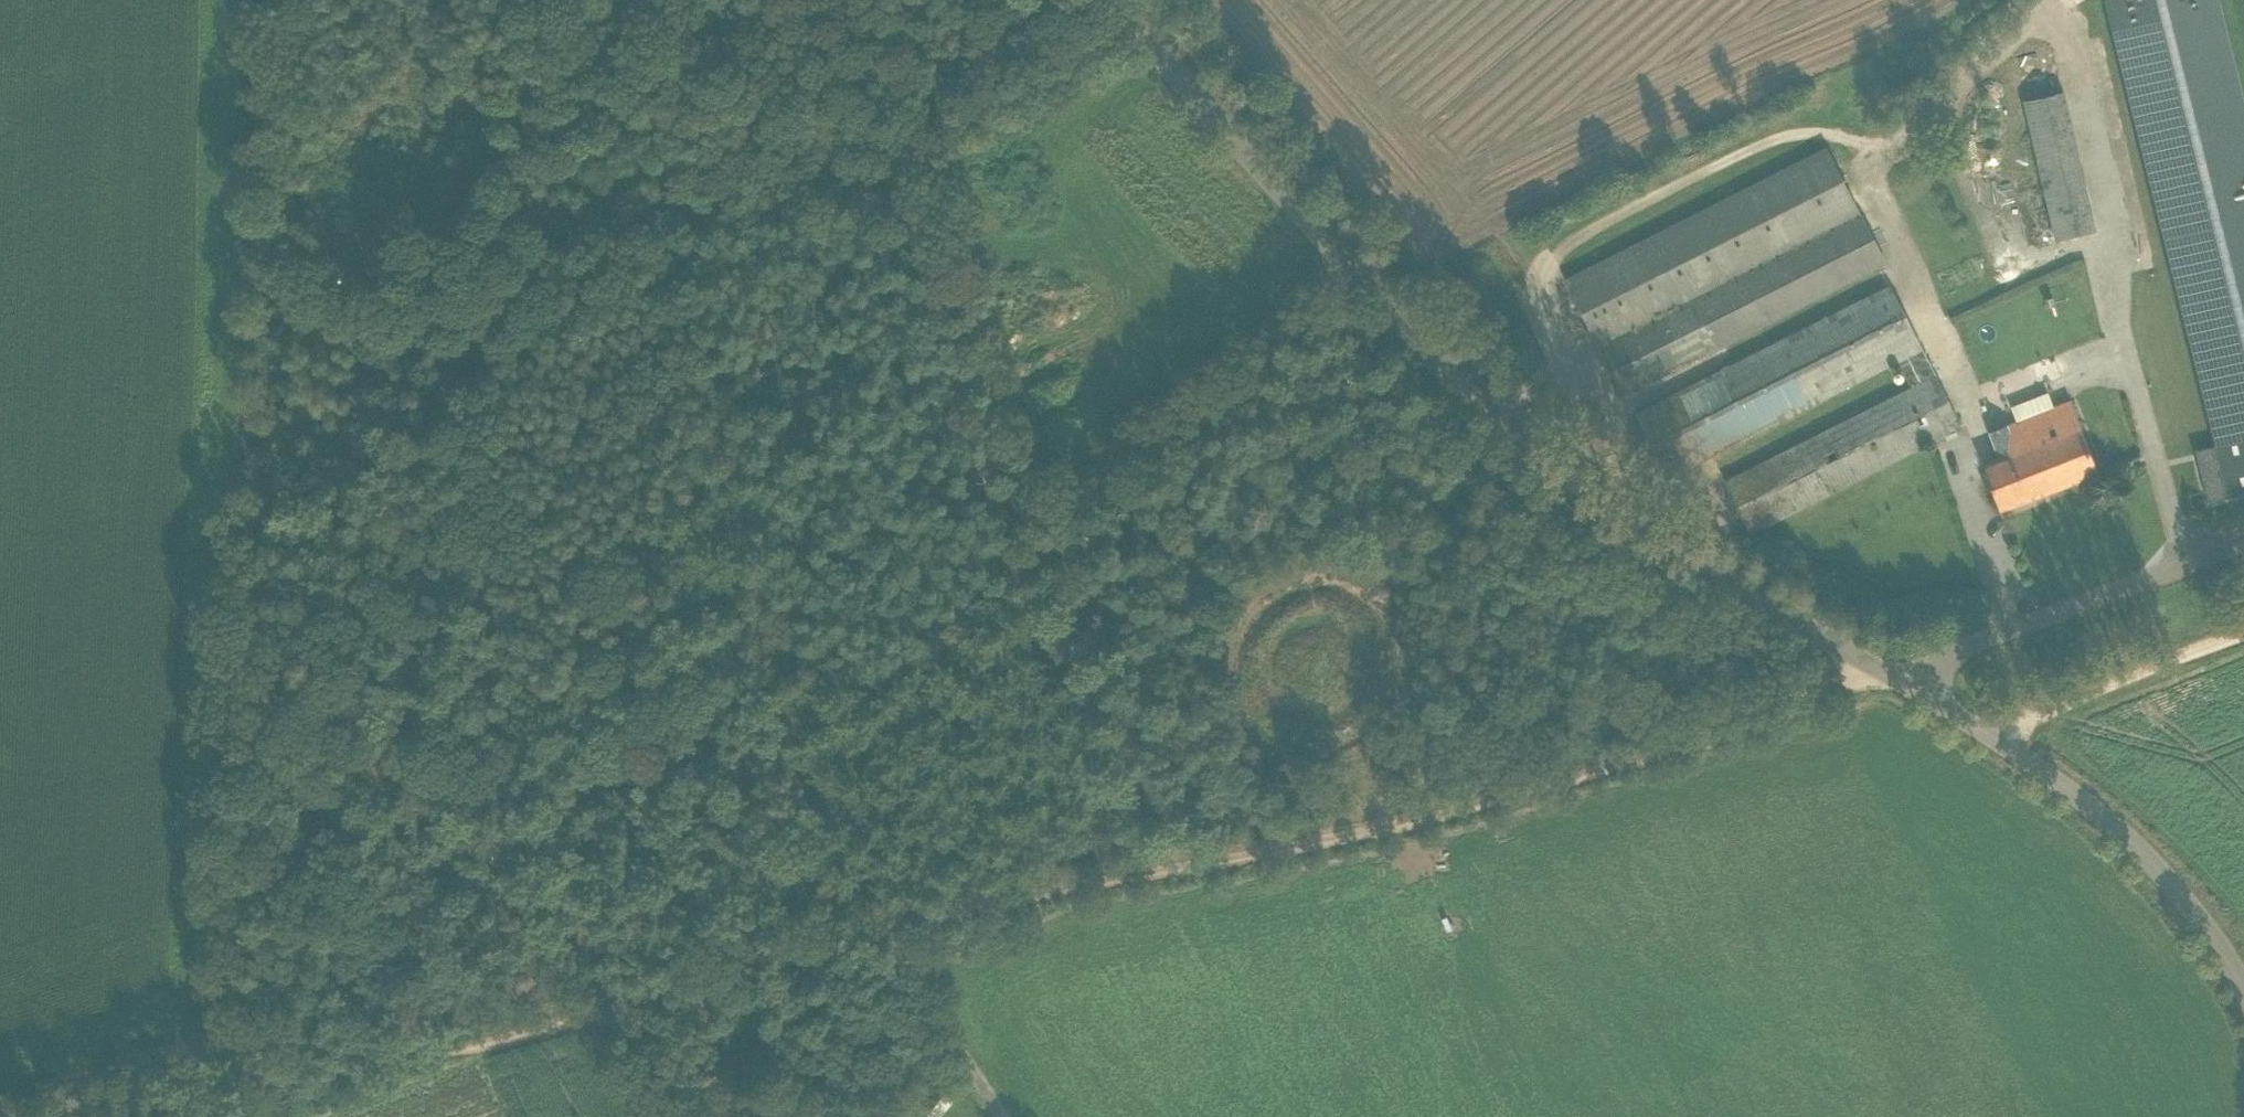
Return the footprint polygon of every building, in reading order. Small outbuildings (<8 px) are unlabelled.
[(2213,439),(2204,441),(2218,492),(2243,485),(2243,128),(2211,0),(2100,0),(2213,439)] [(2019,106),(2053,241),(2093,231),(2059,96),(2019,106)] [(1565,280),(1624,396),(1886,263),(1827,147),(1565,280)] [(1725,481),(1751,533),(1961,427),(1890,285),(1656,403),(1636,413),(1669,476),(1689,466),(1908,356),(1921,382),(1725,481)] [(2070,400),(2021,419),(2050,492),(2098,473),(2070,400)] [(2050,492),(2021,419),(1988,432),(1998,458),(1982,464),(2001,511),(2050,492)] [(1833,613),(1843,619),(1849,609),(1839,603),(1833,613)]
